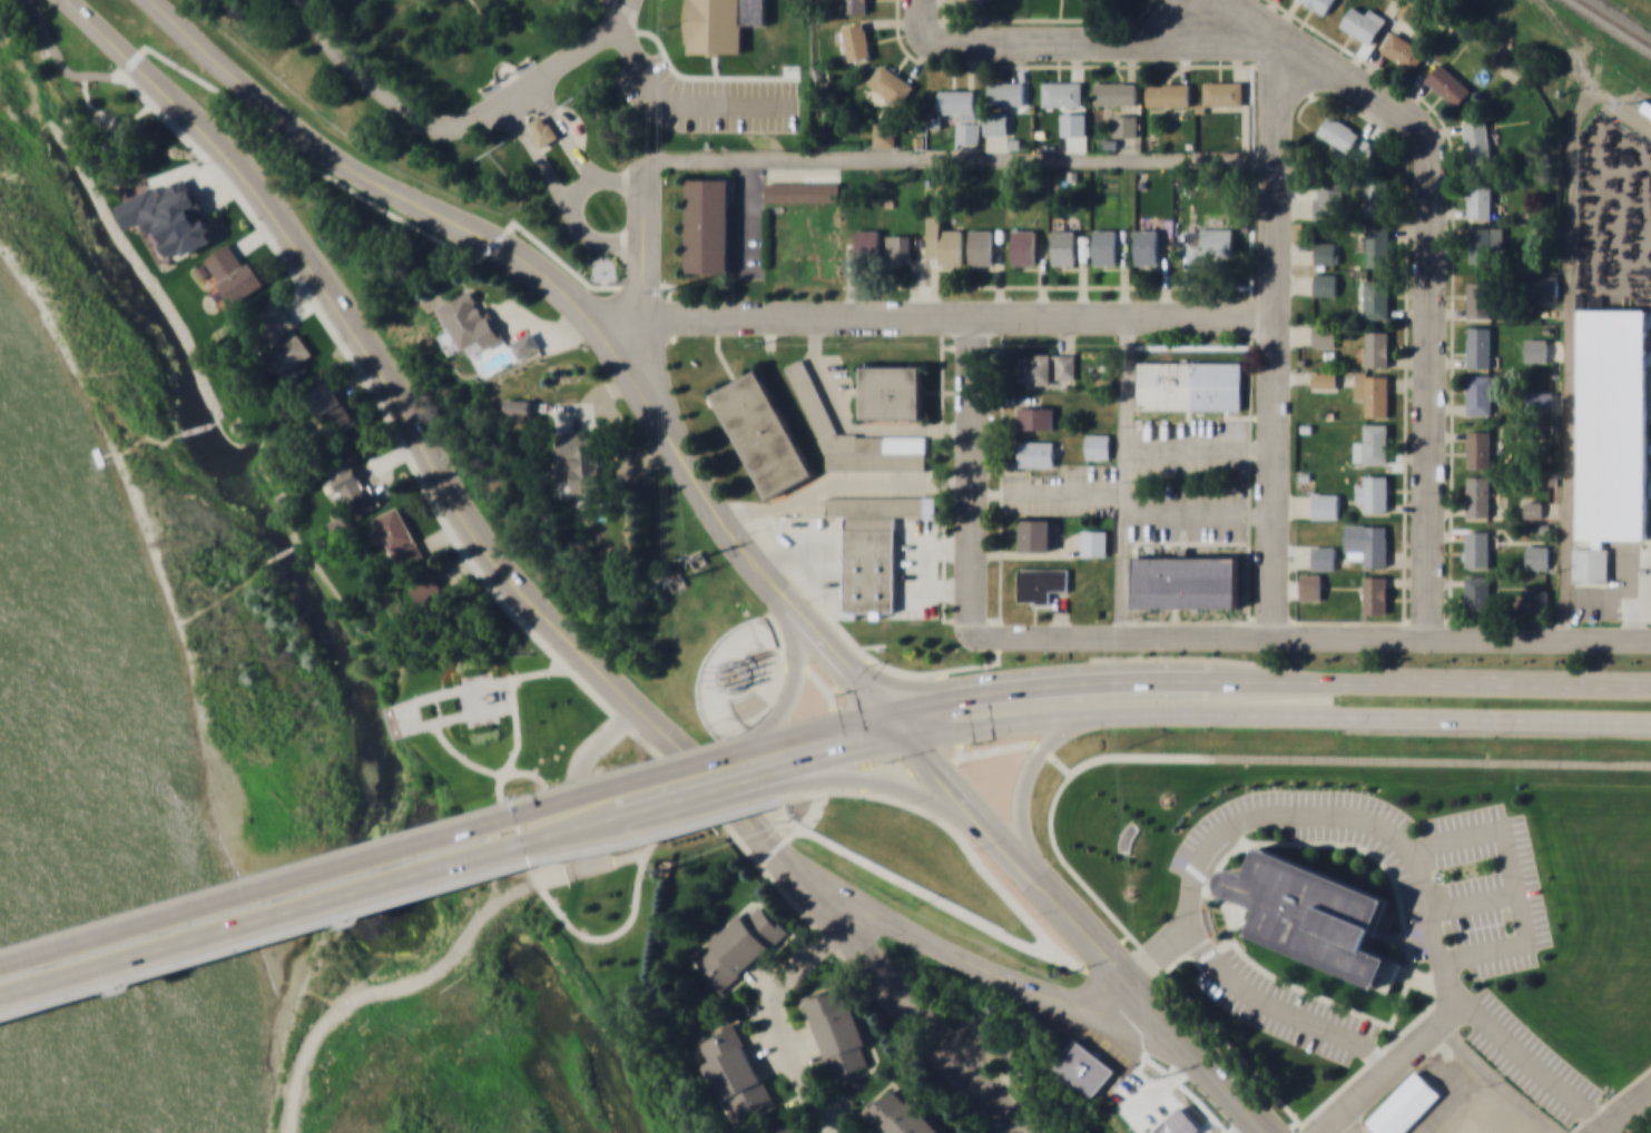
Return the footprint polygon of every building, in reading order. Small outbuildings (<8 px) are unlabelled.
[(688,51),(741,52),(741,23),(765,23),(765,0),(689,0),(688,51)] [(867,0),(836,0),(836,12),(867,12),(867,0)] [(1325,14),(1333,0),(1301,0),(1325,14)] [(1360,12),(1350,6),(1339,24),(1370,43),(1386,17),(1365,4),(1360,12)] [(845,22),(845,57),(867,57),(867,22),(845,22)] [(1426,50),(1394,28),(1379,49),(1412,71),(1426,50)] [(1472,89),(1439,60),(1424,77),(1456,107),(1472,89)] [(913,87),(887,63),(869,81),(896,106),(913,87)] [(1023,79),(989,79),(989,104),(1023,104),(1023,79)] [(1081,79),(1041,79),(1041,104),(1081,104),(1081,79)] [(1136,79),(1093,79),(1093,104),(1136,104),(1136,79)] [(1242,79),(1202,79),(1202,104),(1242,104),(1242,79)] [(1190,81),(1147,81),(1147,105),(1190,105),(1190,81)] [(979,88),(937,88),(937,110),(955,110),(955,141),(979,141),(979,88)] [(984,132),(1006,132),(1006,110),(984,110),(984,132)] [(1360,131),(1330,111),(1317,131),(1347,151),(1360,131)] [(527,123),(541,147),(559,136),(545,112),(527,123)] [(1112,136),(1138,136),(1138,112),(1113,112),(1112,136)] [(1462,120),(1468,162),(1493,159),(1485,117),(1462,120)] [(117,204),(128,228),(144,221),(150,235),(156,232),(170,261),(218,239),(188,172),(117,204)] [(729,270),(729,177),(687,177),(686,270),(729,270)] [(1388,178),(1364,178),(1364,216),(1388,216),(1388,178)] [(766,180),(766,201),(839,201),(839,180),(766,180)] [(1468,184),(1468,217),(1492,217),(1492,184),(1468,184)] [(1337,208),(1342,208),(1342,186),(1313,186),(1313,217),(1337,217),(1337,208)] [(927,215),(927,263),(962,263),(962,228),(938,228),(938,215),(927,215)] [(1388,224),(1366,224),(1366,236),(1355,236),(1355,252),(1366,252),(1366,266),(1388,266),(1388,224)] [(1468,262),(1493,262),(1493,249),(1504,249),(1504,225),(1468,225),(1468,262)] [(1075,264),(1074,226),(1052,227),(1052,264),(1075,264)] [(1188,259),(1232,259),(1232,226),(1199,226),(1199,238),(1188,238),(1188,259)] [(970,263),(992,263),(992,227),(970,227),(970,263)] [(856,253),(878,253),(878,228),(856,228),(856,253)] [(1035,228),(1012,228),(1012,263),(1035,263),(1035,228)] [(1093,263),(1117,263),(1117,228),(1093,228),(1093,263)] [(1136,263),(1158,263),(1158,228),(1136,228),(1136,263)] [(886,262),(911,262),(911,233),(886,233),(886,262)] [(1314,263),(1337,263),(1337,239),(1314,239),(1314,263)] [(227,304),(265,280),(251,258),(242,263),(230,242),(200,261),(227,304)] [(1336,273),(1313,273),(1313,294),(1336,294),(1336,273)] [(1559,273),(1530,273),(1530,299),(1559,299),(1559,273)] [(1388,279),(1364,279),(1364,317),(1388,317),(1388,279)] [(1466,316),(1492,316),(1492,279),(1466,279),(1466,316)] [(438,304),(459,349),(482,338),(486,348),(502,340),(477,286),(438,304)] [(281,375),(315,355),(283,303),(250,323),(281,375)] [(1648,308),(1581,307),(1579,536),(1592,536),(1592,546),(1573,546),(1573,581),(1608,581),(1609,546),(1604,546),(1604,536),(1647,538),(1648,308)] [(1313,346),(1335,346),(1335,324),(1313,324),(1313,346)] [(1491,366),(1491,325),(1466,325),(1467,366),(1491,366)] [(1388,329),(1365,329),(1365,365),(1388,365),(1388,329)] [(1524,337),(1524,361),(1551,361),(1551,337),(1524,337)] [(1050,385),(1050,353),(1018,353),(1018,385),(1050,385)] [(1074,353),(1054,353),(1054,377),(1074,377),(1074,353)] [(924,470),(924,434),(836,434),(805,356),(787,364),(824,455),(824,470),(924,470)] [(1138,408),(1241,408),(1241,359),(1138,359),(1138,408)] [(861,418),(922,418),(922,363),(861,363),(861,418)] [(765,501),(814,479),(764,367),(716,390),(765,501)] [(1337,371),(1313,371),(1313,387),(1337,387),(1337,371)] [(1388,415),(1388,371),(1354,371),(1355,403),(1366,403),(1366,415),(1388,415)] [(1492,373),(1466,373),(1466,414),(1492,414),(1492,373)] [(329,429),(353,413),(331,379),(307,395),(329,429)] [(1552,391),(1524,391),(1524,405),(1552,405),(1552,391)] [(1016,428),(1053,428),(1053,405),(1016,405),(1016,428)] [(1388,462),(1388,422),(1366,422),(1366,435),(1353,435),(1353,462),(1388,462)] [(599,430),(561,431),(562,464),(554,464),(555,483),(574,482),(574,492),(601,491),(599,430)] [(1490,430),(1468,430),(1468,460),(1490,460),(1490,430)] [(1110,456),(1110,433),(1087,433),(1087,456),(1110,456)] [(1019,465),(1053,465),(1053,440),(1019,440),(1019,465)] [(381,503),(355,460),(328,476),(354,519),(381,503)] [(1387,510),(1387,474),(1367,474),(1367,486),(1356,486),(1356,500),(1364,500),(1364,510),(1387,510)] [(1490,475),(1465,475),(1465,516),(1490,516),(1490,475)] [(1339,492),(1313,492),(1313,516),(1339,516),(1339,492)] [(935,495),(826,495),(826,515),(845,515),(844,546),(837,546),(837,612),(894,613),(895,515),(934,515),(935,495)] [(1523,516),(1541,516),(1541,500),(1523,500),(1523,516)] [(399,505),(375,517),(379,527),(372,530),(380,548),(391,543),(400,564),(422,553),(399,505)] [(1050,518),(1020,518),(1020,550),(1050,550),(1050,518)] [(1387,523),(1346,523),(1346,553),(1362,553),(1362,565),(1387,565),(1387,523)] [(1081,554),(1107,554),(1107,529),(1081,529),(1081,554)] [(1488,566),(1488,530),(1465,530),(1465,566),(1488,566)] [(1547,568),(1547,543),(1525,543),(1525,568),(1547,568)] [(1311,568),(1335,568),(1335,544),(1311,544),(1311,568)] [(1136,608),(1238,607),(1238,555),(1134,555),(1136,608)] [(1068,566),(1019,566),(1019,603),(1053,603),(1053,591),(1068,591),(1068,566)] [(901,603),(923,603),(923,568),(901,568),(901,603)] [(1299,599),(1321,599),(1321,572),(1299,572),(1299,599)] [(420,612),(444,605),(436,573),(411,580),(420,612)] [(1388,574),(1363,574),(1363,612),(1388,612),(1388,574)] [(1465,614),(1490,614),(1490,574),(1465,574),(1465,614)] [(1523,613),(1547,613),(1547,588),(1523,588),(1523,613)] [(1227,893),(1260,906),(1249,935),(1389,988),(1401,962),(1367,948),(1387,896),(1258,846),(1248,873),(1237,868),(1236,868),(1235,868),(1234,868),(1232,868),(1231,868),(1230,868),(1229,868),(1228,868),(1227,869),(1226,869),(1226,870),(1225,870),(1225,871),(1223,871),(1223,873),(1222,873),(1222,874),(1221,874),(1221,875),(1221,876),(1220,877),(1220,878),(1220,879),(1220,880),(1220,881),(1220,883),(1220,884),(1220,885),(1220,886),(1221,887),(1221,888),(1222,888),(1222,889),(1223,889),(1223,890),(1225,890),(1225,891),(1226,891),(1226,893),(1227,893)] [(708,943),(714,949),(697,964),(721,992),(787,933),(761,904),(746,919),(740,913),(708,943)] [(873,1067),(845,982),(803,996),(831,1081),(873,1067)] [(736,1019),(697,1038),(726,1101),(731,1098),(740,1116),(774,1102),(736,1019)] [(1092,1102),(1118,1068),(1077,1037),(1051,1070),(1092,1102)] [(1376,1132),(1402,1132),(1442,1093),(1416,1068),(1365,1122),(1376,1132)] [(894,1080),(861,1110),(882,1132),(943,1132),(894,1080)] [(1201,1126),(1179,1102),(1147,1132),(1194,1132),(1201,1126)] [(790,1116),(766,1132),(801,1132),(790,1116)]
